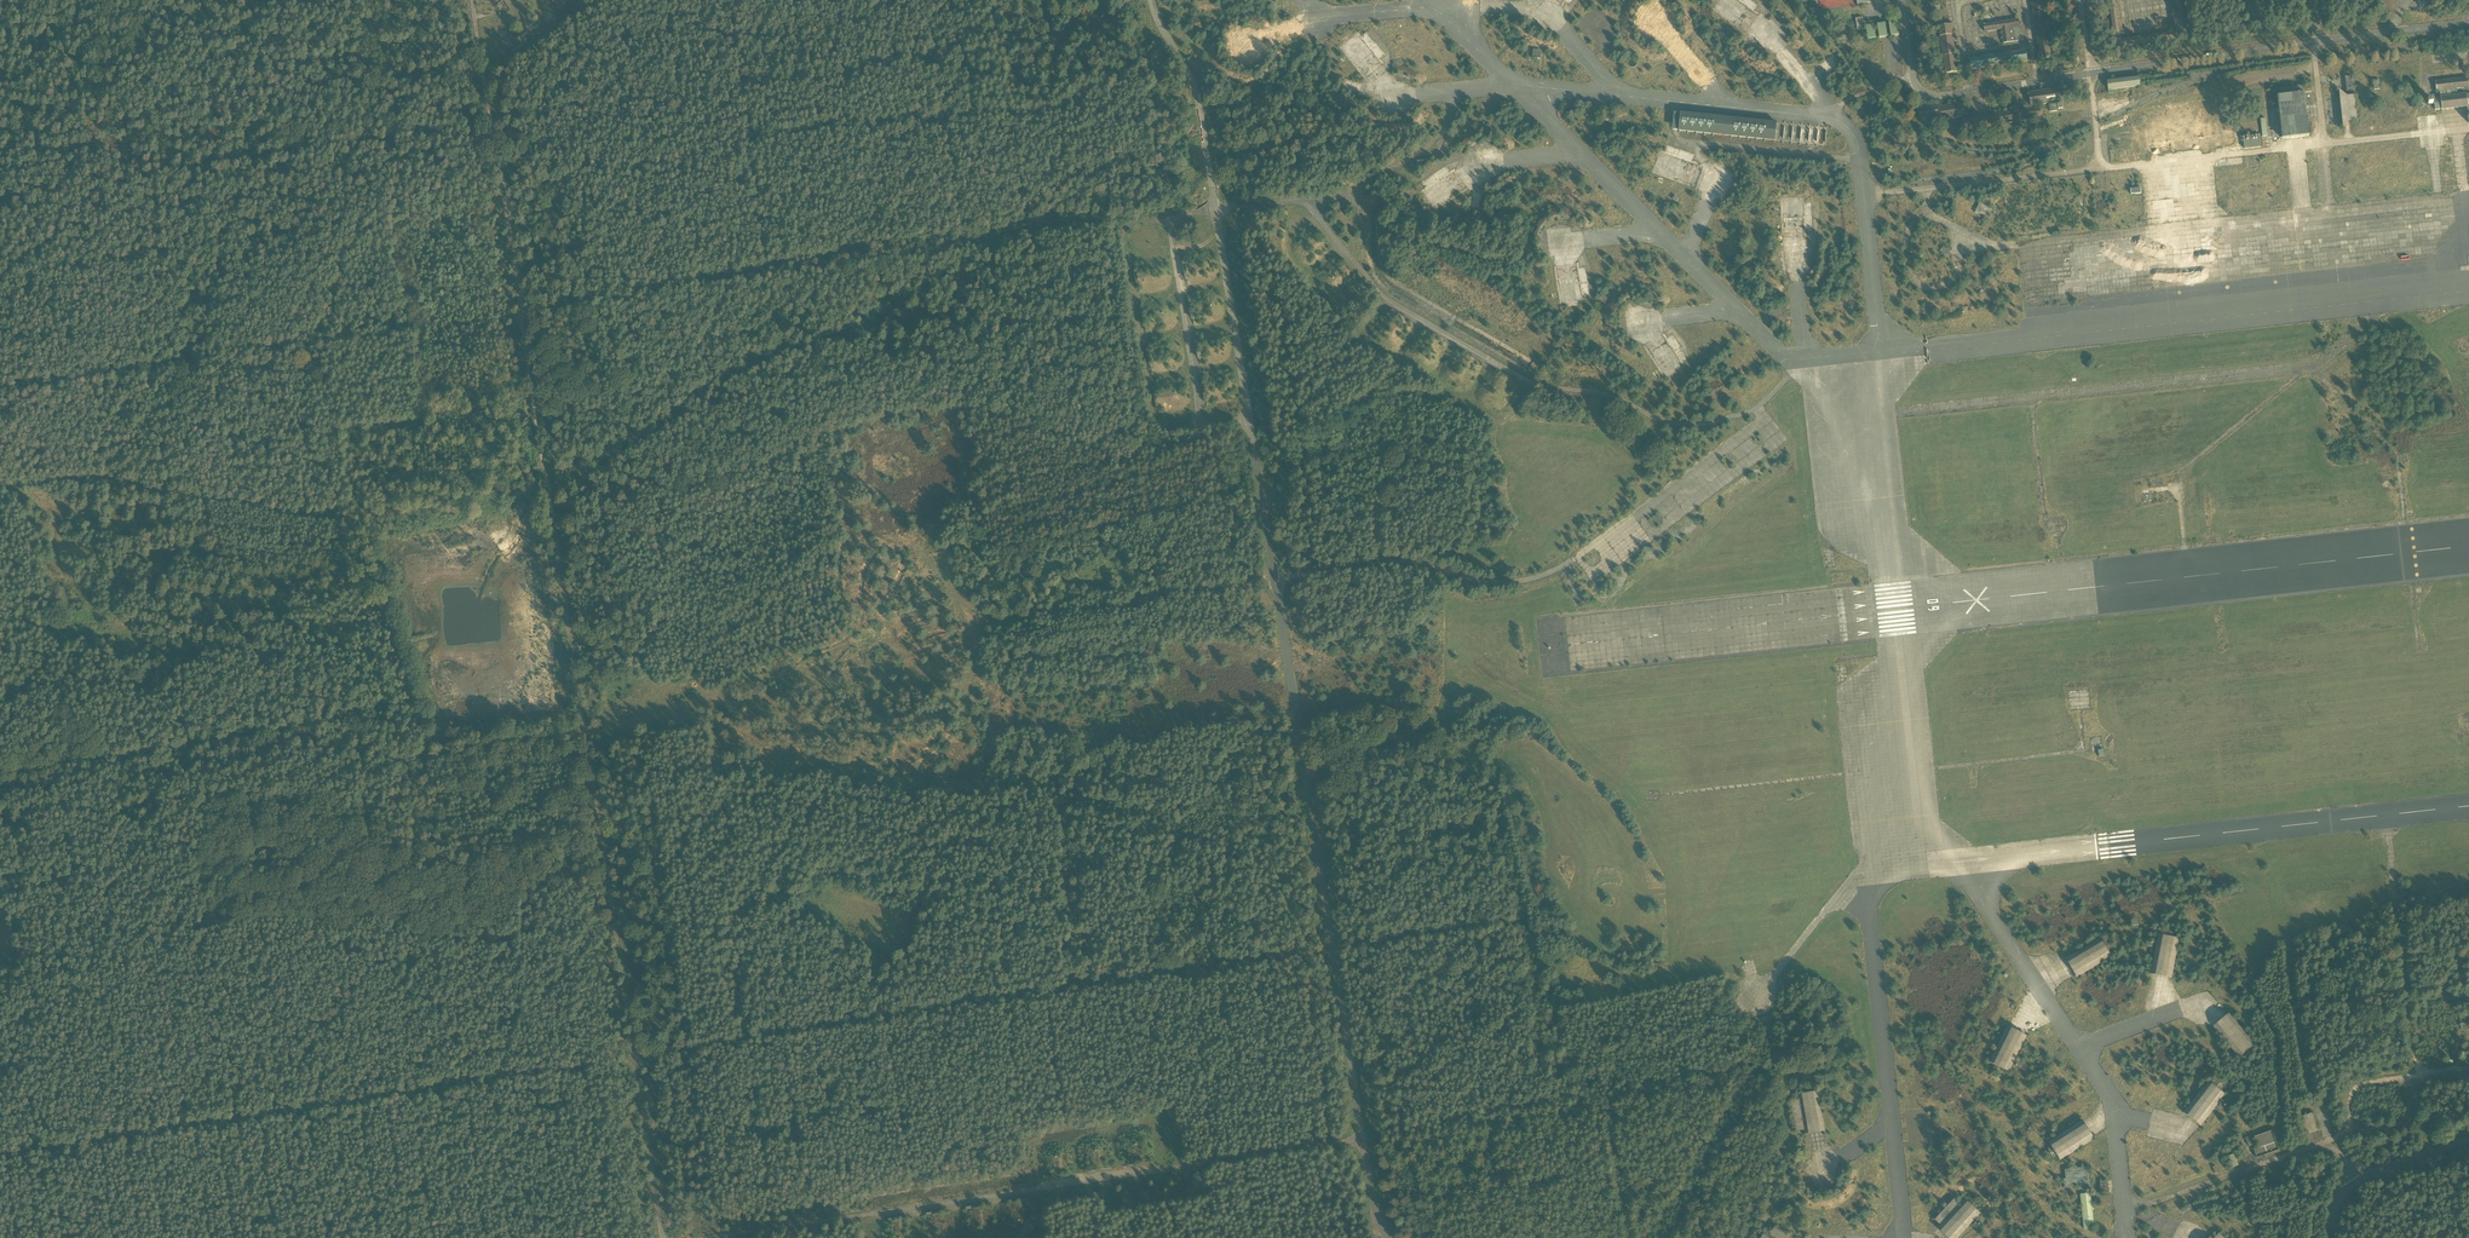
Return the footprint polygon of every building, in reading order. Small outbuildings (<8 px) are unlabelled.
[(2040,59),(2051,58),(2042,0),(2031,0),(2040,59)] [(2115,48),(2122,47),(2122,46),(2187,38),(2182,0),(2171,0),(2176,32),(2121,40),(2120,35),(2119,35),(2114,0),(2109,1),(2114,36),(2113,36),(2115,48)] [(1856,19),(1857,31),(1864,30),(1863,18),(1856,19)] [(2001,30),(2003,43),(2011,42),(2009,29),(2012,28),(2014,37),(2013,37),(2014,42),(2023,40),(2021,27),(2021,28),(2020,29),(2018,19),(1995,23),(1985,24),(1983,25),(1985,32),(2001,30)] [(1889,23),(1891,37),(1899,35),(1897,22),(1889,23)] [(1877,25),(1879,38),(1887,37),(1885,23),(1877,25)] [(1866,26),(1868,40),(1876,39),(1874,25),(1866,26)] [(1943,56),(1946,74),(1957,72),(1955,54),(1954,44),(1958,44),(1957,39),(1953,40),(1951,25),(1938,27),(1943,56)] [(1546,40),(1549,40),(1549,35),(1547,35),(1538,35),(1529,28),(1526,31),(1528,34),(1531,36),(1533,37),(1536,39),(1538,40),(1541,40),(1543,41),(1546,40)] [(1512,43),(1513,45),(1518,40),(1514,36),(1509,40),(1510,41),(1512,43)] [(1653,51),(1656,51),(1657,47),(1649,46),(1639,39),(1637,42),(1640,45),(1643,47),(1646,49),(1650,50),(1653,51)] [(1764,62),(1767,62),(1767,58),(1759,57),(1749,50),(1747,54),(1749,56),(1752,58),(1755,60),(1758,61),(1761,62),(1764,62)] [(1532,58),(1540,59),(1541,51),(1533,51),(1532,58)] [(1255,70),(1257,73),(1258,73),(1267,66),(1272,57),(1268,56),(1265,63),(1255,70)] [(2339,90),(2343,128),(2343,122),(2349,121),(2357,120),(2354,96),(2356,96),(2356,95),(2355,95),(2354,80),(2351,80),(2350,80),(2350,79),(2350,76),(2345,77),(2346,90),(2347,96),(2340,97),(2339,90)] [(2108,89),(2109,94),(2113,93),(2112,90),(2140,86),(2139,77),(2107,81),(2108,87),(2108,89)] [(2468,124),(2468,94),(2466,95),(2466,94),(2457,95),(2454,96),(2453,90),(2457,89),(2468,88),(2467,78),(2435,82),(2436,92),(2440,91),(2440,98),(2434,98),(2434,99),(2428,100),(2428,104),(2434,104),(2435,110),(2442,110),(2467,107),(2468,124)] [(2278,104),(2282,139),(2309,136),(2304,93),(2311,92),(2311,89),(2304,89),(2303,86),(2270,89),(2272,105),(2278,104)] [(1962,117),(1964,130),(2015,122),(2015,128),(2020,127),(2019,121),(2041,118),(2040,106),(2038,107),(2038,105),(2047,104),(2046,98),(2055,97),(2054,89),(2029,93),(2031,106),(2032,106),(2032,108),(1965,118),(1963,103),(1937,107),(1937,105),(1918,107),(1920,121),(1935,119),(1934,117),(1939,116),(1939,118),(1939,120),(1962,117)] [(1398,121),(1399,124),(1401,124),(1405,122),(1411,120),(1413,118),(1415,116),(1418,113),(1419,112),(1416,109),(1409,117),(1398,121)] [(1679,131),(1775,141),(1777,123),(1681,113),(1679,131)] [(2243,137),(2244,149),(2261,147),(2260,135),(2243,137)] [(1416,162),(1417,167),(1432,165),(1431,159),(1416,162)] [(1487,187),(1489,191),(1496,188),(1503,184),(1507,179),(1503,177),(1498,183),(1487,187)] [(1731,200),(1734,203),(1737,198),(1739,196),(1741,192),(1737,191),(1736,194),(1731,200)] [(1978,213),(1990,219),(1994,210),(1980,203),(1975,213),(1977,215),(1978,213)] [(1813,273),(1817,275),(1819,270),(1822,262),(1821,258),(1817,258),(1817,261),(1815,269),(1813,273)] [(1351,273),(1341,261),(1322,276),(1323,280),(1325,284),(1329,288),(1332,288),(1337,287),(1351,273)] [(1776,280),(1780,283),(1782,280),(1775,274),(1771,263),(1767,264),(1767,265),(1768,269),(1771,274),(1776,280)] [(2149,973),(2172,977),(2178,940),(2171,939),(2172,933),(2164,932),(2163,937),(2155,936),(2149,973)] [(2075,976),(2077,978),(2110,959),(2106,951),(2110,948),(2106,942),(2102,944),(2099,939),(2065,959),(2075,976)] [(2213,1025),(2238,1055),(2243,1052),(2245,1055),(2251,1050),(2249,1047),(2253,1043),(2227,1013),(2213,1025)] [(2460,1031),(2464,1030),(2463,1025),(2468,1025),(2468,1014),(2460,1015),(2461,1024),(2459,1024),(2460,1031)] [(1992,1070),(1999,1073),(2002,1069),(2008,1072),(2025,1036),(2007,1027),(1989,1063),(1995,1065),(1992,1070)] [(2181,1114),(2200,1128),(2224,1096),(2219,1092),(2222,1088),(2214,1083),(2212,1086),(2206,1082),(2181,1114)] [(1804,1128),(1805,1133),(1824,1129),(1817,1092),(1812,1093),(1811,1089),(1803,1090),(1804,1095),(1798,1096),(1799,1100),(1789,1102),(1795,1129),(1804,1128)] [(2299,1117),(2305,1135),(2317,1131),(2311,1113),(2299,1117)] [(2056,1155),(2059,1160),(2092,1139),(2080,1121),(2047,1142),(2051,1147),(2048,1150),(2053,1157),(2056,1155)] [(2254,1149),(2256,1157),(2266,1154),(2266,1156),(2282,1151),(2280,1146),(2277,1147),(2272,1130),(2254,1136),(2258,1148),(2254,1149)] [(2235,1154),(2227,1156),(2230,1168),(2237,1166),(2235,1154)] [(2077,1186),(2077,1192),(2091,1190),(2090,1180),(2088,1180),(2087,1168),(2075,1169),(2075,1166),(2071,1167),(2071,1169),(2063,1170),(2064,1178),(2061,1179),(2062,1188),(2077,1186)] [(2078,1195),(2082,1229),(2094,1227),(2090,1193),(2078,1195)] [(1947,1237),(1955,1237),(1979,1213),(1974,1209),(1977,1206),(1971,1200),(1968,1203),(1965,1200),(1960,1205),(1953,1198),(1933,1219),(1940,1225),(1937,1228),(1947,1237)] [(888,1222),(890,1237),(909,1237),(906,1219),(888,1222)] [(1776,1227),(1770,1237),(1766,1234),(1763,1237),(1793,1237),(1776,1227)]
